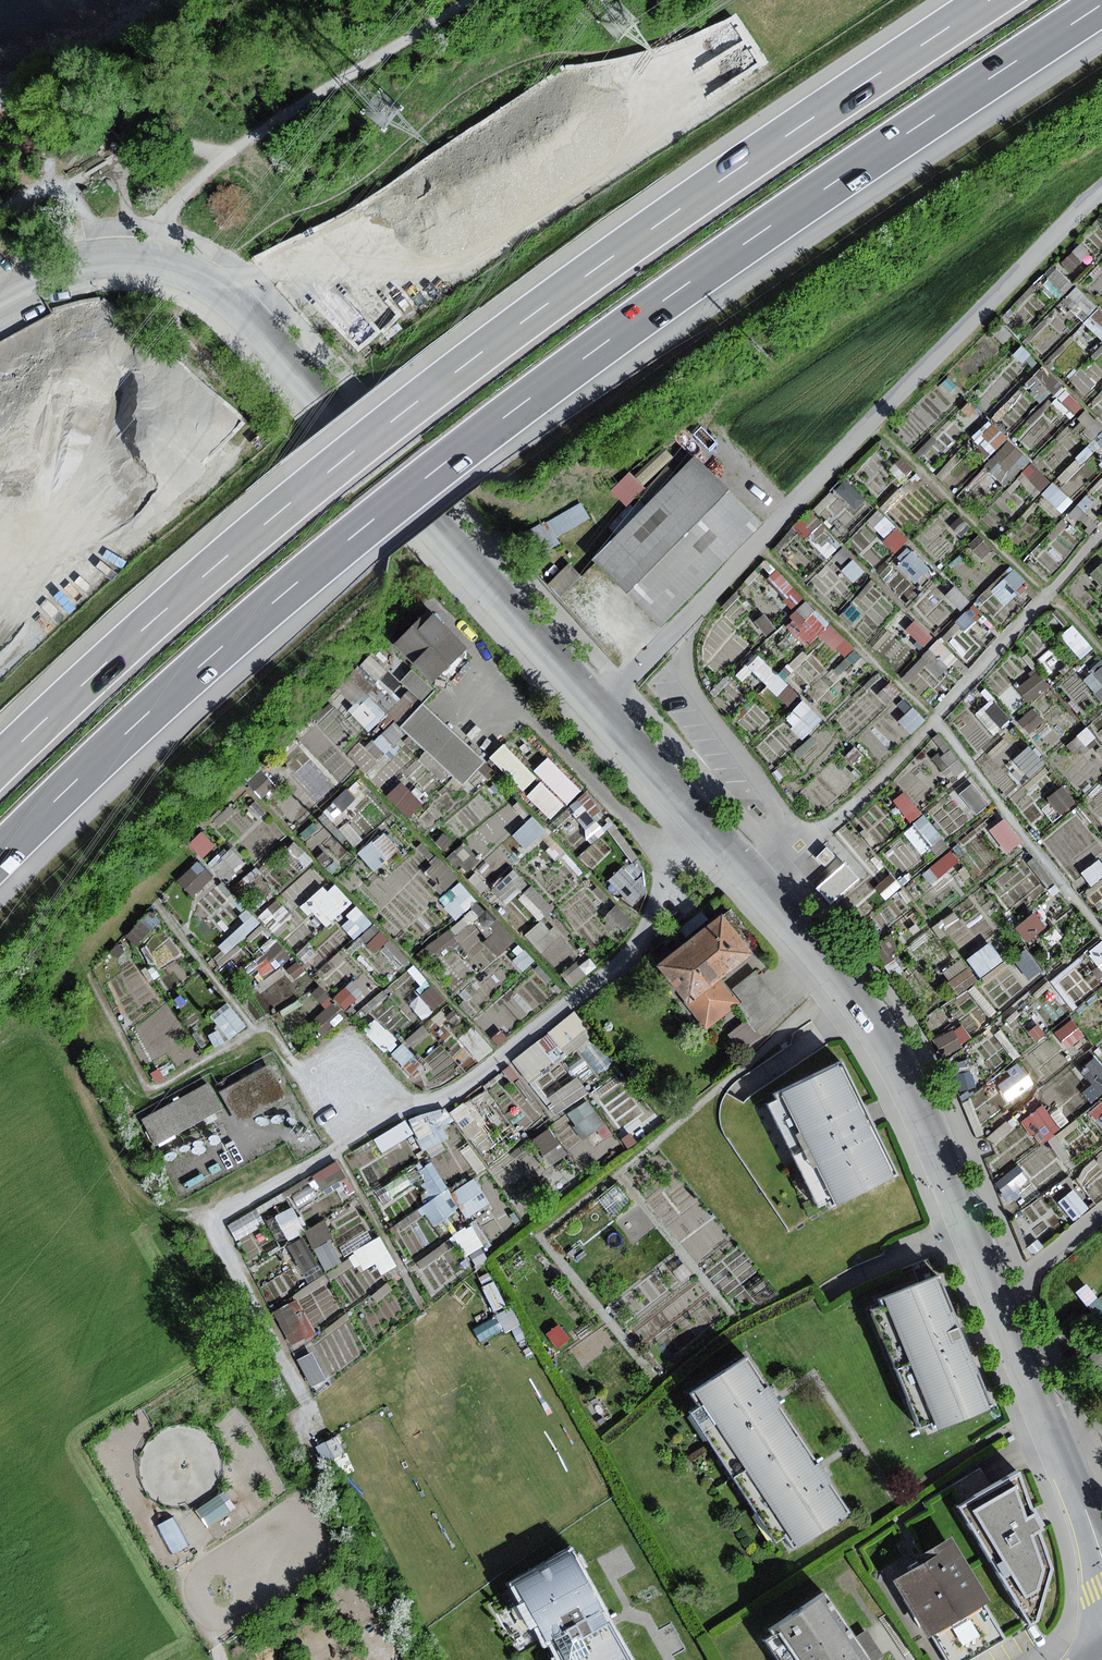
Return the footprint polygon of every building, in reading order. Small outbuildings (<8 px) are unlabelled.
[(762,523),(692,456),(594,557),(664,624),(762,523)] [(630,472),(613,490),(629,505),(646,488),(630,472)] [(545,522),(525,533),(539,557),(561,544),(557,538),(591,518),(581,503),(546,524),(545,522)] [(571,564),(549,585),(560,597),(582,576),(571,564)] [(437,682),(470,648),(431,610),(398,644),(437,682)] [(758,653),(748,664),(788,699),(798,688),(758,653)] [(412,670),(401,683),(424,703),(435,690),(412,670)] [(425,704),(404,728),(465,784),(487,761),(425,704)] [(491,752),(526,790),(541,776),(505,739),(491,752)] [(543,777),(529,790),(550,815),(582,788),(551,752),(534,766),(543,777)] [(833,854),(824,846),(814,857),(823,865),(833,854)] [(306,901),(325,924),(355,901),(336,877),(306,901)] [(756,952),(724,913),(659,966),(708,1027),(739,1002),(730,991),(721,980),(756,952)] [(786,1006),(756,970),(733,990),(744,1003),(737,1009),(756,1031),(786,1006)] [(530,1077),(594,1031),(577,1008),(513,1055),(530,1077)] [(866,1111),(841,1061),(774,1094),(777,1101),(768,1105),(818,1206),(829,1200),(832,1205),(897,1174),(866,1111)] [(224,1086),(237,1113),(285,1089),(271,1062),(224,1086)] [(1010,1097),(1032,1086),(1024,1071),(1002,1081),(1010,1097)] [(213,1081),(142,1110),(154,1139),(224,1110),(213,1081)] [(590,1097),(570,1109),(586,1137),(606,1125),(590,1097)] [(1025,1114),(1038,1140),(1061,1128),(1048,1102),(1025,1114)] [(552,1126),(517,1149),(535,1175),(569,1152),(552,1126)] [(434,1158),(413,1171),(441,1219),(462,1206),(434,1158)] [(455,1186),(467,1213),(491,1202),(479,1175),(455,1186)] [(279,1211),(288,1238),(306,1232),(296,1205),(279,1211)] [(304,1275),(344,1260),(328,1221),(289,1236),(304,1275)] [(352,1250),(365,1271),(394,1254),(382,1233),(352,1250)] [(941,1275),(878,1299),(881,1307),(874,1310),(920,1427),(927,1425),(930,1431),(993,1406),(941,1275)] [(293,1342),(315,1331),(298,1297),(276,1308),(293,1342)] [(1099,1348),(1086,1359),(1101,1378),(1101,1351),(1099,1348)] [(731,1479),(797,1435),(773,1401),(745,1358),(691,1393),(700,1406),(688,1414),(731,1479)] [(797,1435),(731,1479),(774,1543),(784,1537),(794,1551),(849,1514),(818,1468),(797,1435)] [(336,1437),(316,1447),(326,1466),(346,1456),(336,1437)] [(1017,1471),(957,1504),(1029,1624),(1037,1619),(1052,1568),(1039,1531),(1043,1528),(1033,1513),(1017,1471)] [(214,1499),(197,1511),(208,1527),(235,1509),(223,1493),(214,1499)] [(173,1518),(158,1526),(173,1553),(188,1545),(173,1518)] [(994,1601),(954,1536),(917,1558),(922,1567),(899,1581),(933,1638),(987,1605),(994,1601)] [(569,1554),(513,1585),(521,1601),(514,1605),(528,1629),(536,1625),(546,1642),(552,1639),(564,1659),(628,1659),(608,1625),(569,1554)] [(822,1594),(770,1630),(772,1634),(763,1640),(777,1659),(867,1659),(822,1594)] [(933,1638),(947,1659),(973,1659),(1008,1639),(987,1605),(933,1638)]
